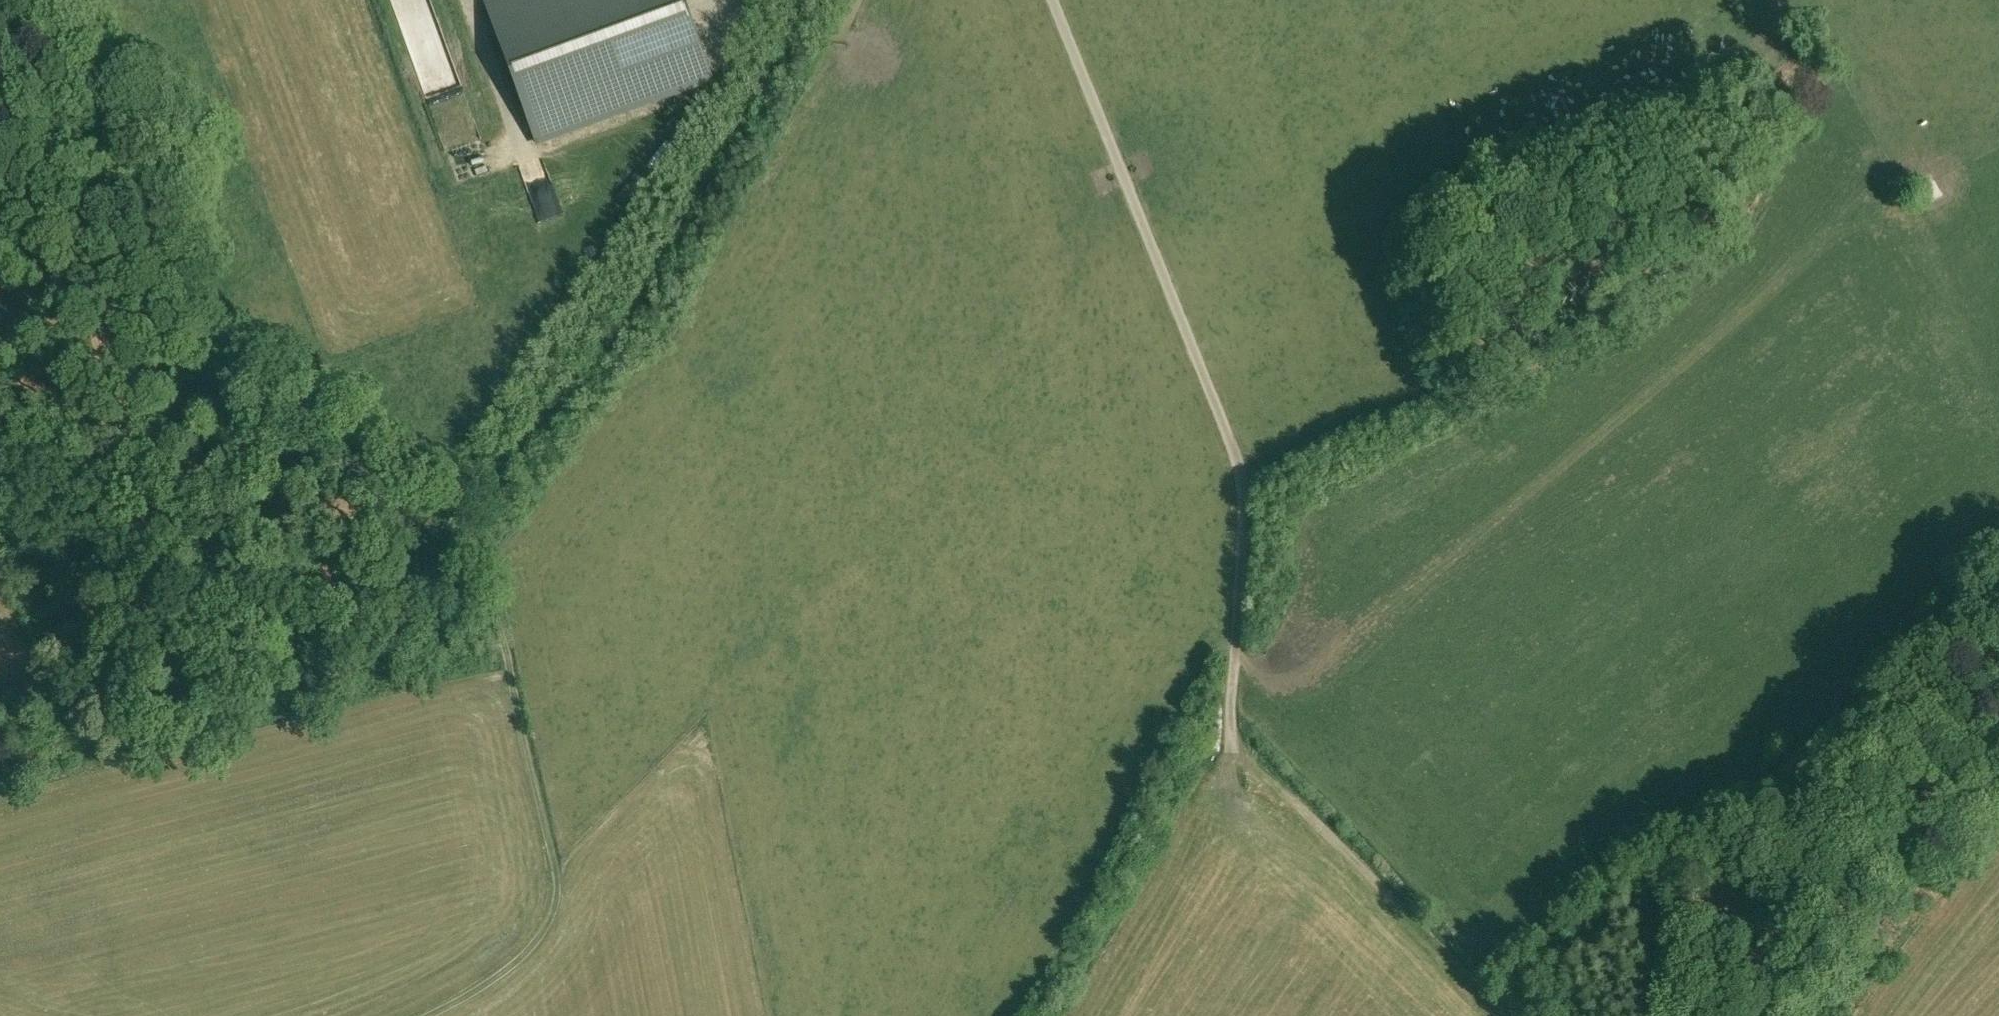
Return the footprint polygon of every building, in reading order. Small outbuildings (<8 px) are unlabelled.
[(681,0),(503,0),(485,6),(534,145),(710,83),(681,0)]
